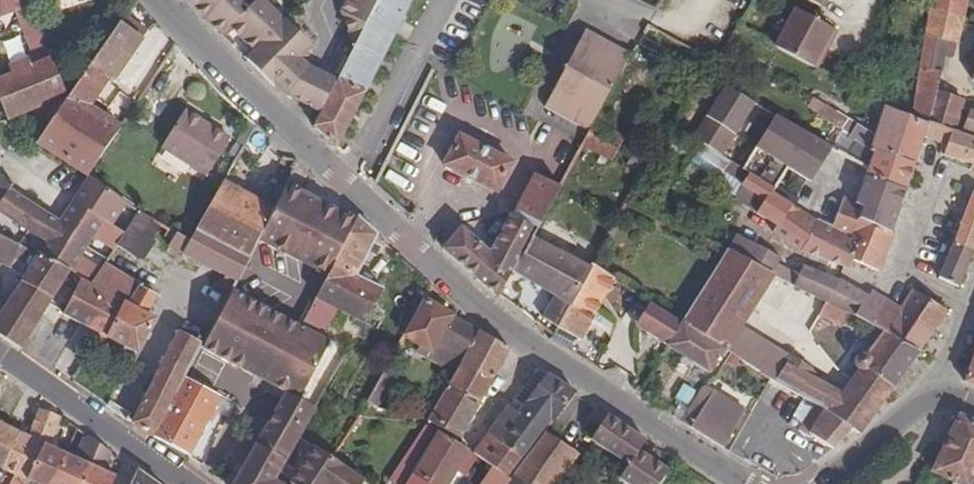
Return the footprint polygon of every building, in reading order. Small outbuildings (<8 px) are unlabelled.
[(30,6),(27,0),(0,0),(0,17),(30,6)] [(244,0),(191,0),(206,18),(219,31),(226,24),(251,49),(243,56),(273,85),(275,83),(286,94),(305,104),(323,116),(340,85),(321,72),(293,57),(297,52),(294,50),(302,42),(278,17),(276,19),(258,0),(246,0),(245,1),(244,0)] [(354,50),(340,85),(323,116),(316,131),(338,153),(415,0),(379,0),(354,50)] [(354,50),(379,0),(347,0),(340,13),(354,50)] [(825,10),(831,0),(807,0),(825,10)] [(914,95),(910,117),(926,122),(937,90),(950,43),(956,45),(965,0),(929,0),(928,3),(914,95)] [(774,47),(816,70),(824,56),(819,54),(825,44),(829,47),(837,33),(795,9),(774,47)] [(67,96),(50,122),(37,141),(88,174),(141,97),(115,78),(140,41),(118,25),(67,96)] [(588,133),(594,122),(630,54),(584,30),(542,109),(588,133)] [(67,96),(47,48),(7,65),(10,73),(0,77),(0,101),(9,122),(39,108),(50,122),(67,96)] [(963,100),(937,90),(926,122),(953,132),(963,100)] [(872,102),(864,129),(874,135),(868,149),(873,150),(887,109),(872,102)] [(864,129),(824,104),(818,114),(850,135),(848,140),(863,150),(868,149),(874,135),(864,129)] [(912,163),(922,137),(926,122),(910,117),(887,109),(873,150),(912,163)] [(971,110),(963,131),(973,135),(973,112),(971,110)] [(228,138),(183,111),(160,147),(205,175),(228,138)] [(749,116),(740,133),(767,149),(770,148),(821,178),(832,159),(837,151),(803,131),(791,152),(773,142),(777,133),(749,116)] [(623,137),(594,122),(588,133),(581,146),(610,162),(623,137)] [(922,137),(946,146),(942,155),(972,165),(971,169),(973,170),(973,139),(953,132),(926,122),(922,137)] [(833,266),(846,268),(850,260),(857,243),(849,239),(850,236),(833,229),(816,221),(800,211),(781,198),(773,193),(775,189),(673,128),(662,146),(718,181),(722,174),(765,200),(756,215),(776,227),(772,234),(801,253),(833,266)] [(511,163),(458,135),(443,164),(497,193),(511,163)] [(868,149),(863,150),(857,163),(866,168),(864,176),(903,189),(912,163),(873,150),(868,149)] [(821,178),(830,184),(838,171),(835,169),(839,162),(832,159),(821,178)] [(853,160),(845,173),(861,183),(864,176),(866,168),(857,163),(853,160)] [(512,213),(537,227),(559,188),(533,174),(512,213)] [(90,175),(77,195),(85,200),(81,206),(91,213),(108,188),(90,175)] [(108,188),(91,213),(81,206),(85,200),(77,195),(59,222),(22,198),(24,190),(8,182),(0,176),(0,213),(46,243),(38,254),(68,270),(80,278),(90,283),(104,262),(115,246),(139,209),(108,188)] [(864,176),(861,183),(857,199),(894,216),(903,189),(864,176)] [(274,208),(222,180),(195,231),(248,260),(259,238),(274,208)] [(781,198),(800,211),(805,203),(813,208),(822,193),(814,188),(810,193),(791,182),(781,198)] [(339,211),(286,184),(274,208),(259,238),(313,265),(329,272),(355,219),(339,211)] [(833,229),(845,198),(828,190),(816,221),(833,229)] [(973,193),(954,242),(971,251),(973,244),(973,194),(973,193)] [(855,203),(845,198),(833,229),(850,236),(849,239),(857,243),(850,260),(875,272),(888,234),(856,219),(861,205),(855,203)] [(888,234),(894,216),(857,199),(855,203),(861,205),(856,219),(888,234)] [(537,227),(512,213),(500,207),(478,247),(450,233),(440,251),(498,302),(513,272),(532,237),(537,227)] [(152,240),(163,223),(139,209),(115,246),(134,258),(136,255),(144,259),(156,243),(152,240)] [(375,232),(357,215),(355,219),(329,272),(303,325),(302,328),(319,336),(329,316),(332,309),(361,323),(380,289),(355,276),(375,232)] [(727,250),(772,274),(773,276),(781,258),(751,244),(735,223),(720,246),(727,250)] [(195,231),(191,238),(183,253),(224,275),(218,287),(228,292),(230,289),(236,277),(239,278),(248,260),(195,231)] [(21,347),(68,270),(38,254),(37,255),(0,235),(0,263),(24,276),(0,313),(0,336),(20,349),(21,347)] [(542,318),(558,327),(590,269),(574,260),(532,237),(513,272),(553,296),(542,318)] [(939,279),(955,287),(971,251),(954,242),(939,279)] [(590,269),(593,265),(596,259),(579,250),(574,260),(590,269)] [(857,434),(919,352),(872,325),(868,332),(877,338),(865,357),(860,356),(856,358),(854,361),(854,365),(857,369),(840,393),(807,376),(812,367),(794,358),(740,326),(772,274),(727,250),(682,322),(724,350),(772,381),(821,408),(850,428),(857,434)] [(90,283),(123,301),(105,336),(106,337),(136,352),(153,318),(147,314),(155,299),(153,294),(137,286),(139,284),(104,262),(90,283)] [(593,265),(590,269),(558,327),(580,339),(614,279),(593,265)] [(803,266),(794,287),(827,303),(839,281),(803,266)] [(424,297),(433,288),(419,275),(411,290),(423,299),(424,297)] [(105,336),(123,301),(90,283),(80,278),(63,313),(79,322),(97,332),(105,336)] [(827,303),(794,287),(781,280),(777,289),(798,300),(796,304),(840,325),(847,313),(827,303)] [(868,297),(839,281),(827,303),(847,313),(856,317),(868,297)] [(346,350),(339,346),(319,336),(302,328),(303,325),(288,317),(230,289),(228,292),(201,343),(200,347),(258,376),(274,384),(284,389),(235,483),(271,483),(270,483),(275,475),(298,436),(346,350)] [(900,307),(934,328),(945,310),(911,289),(900,307)] [(869,323),(883,297),(872,291),(868,297),(856,317),(869,323)] [(453,374),(477,330),(454,316),(455,315),(424,297),(423,299),(401,338),(426,352),(423,357),(453,374)] [(919,352),(934,328),(900,307),(883,297),(869,323),(872,325),(919,352)] [(635,327),(664,346),(678,323),(649,304),(635,327)] [(357,330),(361,323),(332,309),(329,316),(357,330)] [(724,350),(682,322),(680,321),(678,323),(664,346),(710,374),(724,350)] [(477,330),(453,374),(447,385),(477,402),(508,348),(477,330)] [(97,332),(90,344),(99,349),(106,337),(105,336),(97,332)] [(180,332),(134,422),(153,435),(184,377),(200,347),(201,343),(180,332)] [(344,338),(339,346),(346,350),(351,341),(344,338)] [(964,384),(973,388),(973,357),(964,384)] [(391,377),(382,372),(366,403),(375,407),(391,377)] [(548,422),(552,424),(575,393),(548,375),(542,383),(525,406),(522,404),(515,414),(507,408),(487,434),(520,459),(548,422)] [(517,399),(522,404),(525,406),(542,383),(532,376),(517,399)] [(153,435),(186,453),(217,396),(184,377),(153,435)] [(477,402),(447,385),(427,420),(458,437),(477,402)] [(680,420),(723,448),(738,419),(705,401),(703,404),(692,401),(680,420)] [(809,434),(832,448),(850,428),(821,408),(809,434)] [(43,445),(49,446),(61,419),(37,410),(26,436),(4,425),(0,423),(0,470),(14,476),(10,483),(27,483),(28,481),(43,445)] [(607,452),(625,427),(608,415),(605,419),(593,410),(586,420),(600,429),(591,441),(607,452)] [(973,479),(973,422),(959,415),(932,469),(954,479),(952,483),(971,483),(973,479)] [(412,459),(432,430),(424,425),(405,454),(412,459)] [(607,452),(627,465),(616,480),(622,483),(660,483),(669,471),(640,452),(648,442),(625,427),(607,452)] [(468,449),(437,433),(407,483),(447,483),(468,449)] [(578,455),(546,433),(524,462),(512,480),(518,483),(559,483),(578,455)] [(487,434),(474,453),(496,469),(507,477),(520,459),(487,434)] [(90,465),(49,446),(43,445),(28,481),(34,483),(82,483),(90,465)] [(362,479),(350,469),(335,459),(316,447),(292,483),(359,483),(362,479)] [(354,463),(338,453),(335,459),(350,469),(354,463)] [(116,477),(90,465),(82,483),(112,483),(116,477)] [(496,469),(486,483),(505,483),(508,479),(507,477),(496,469)] [(137,471),(131,483),(156,483),(137,471)]
